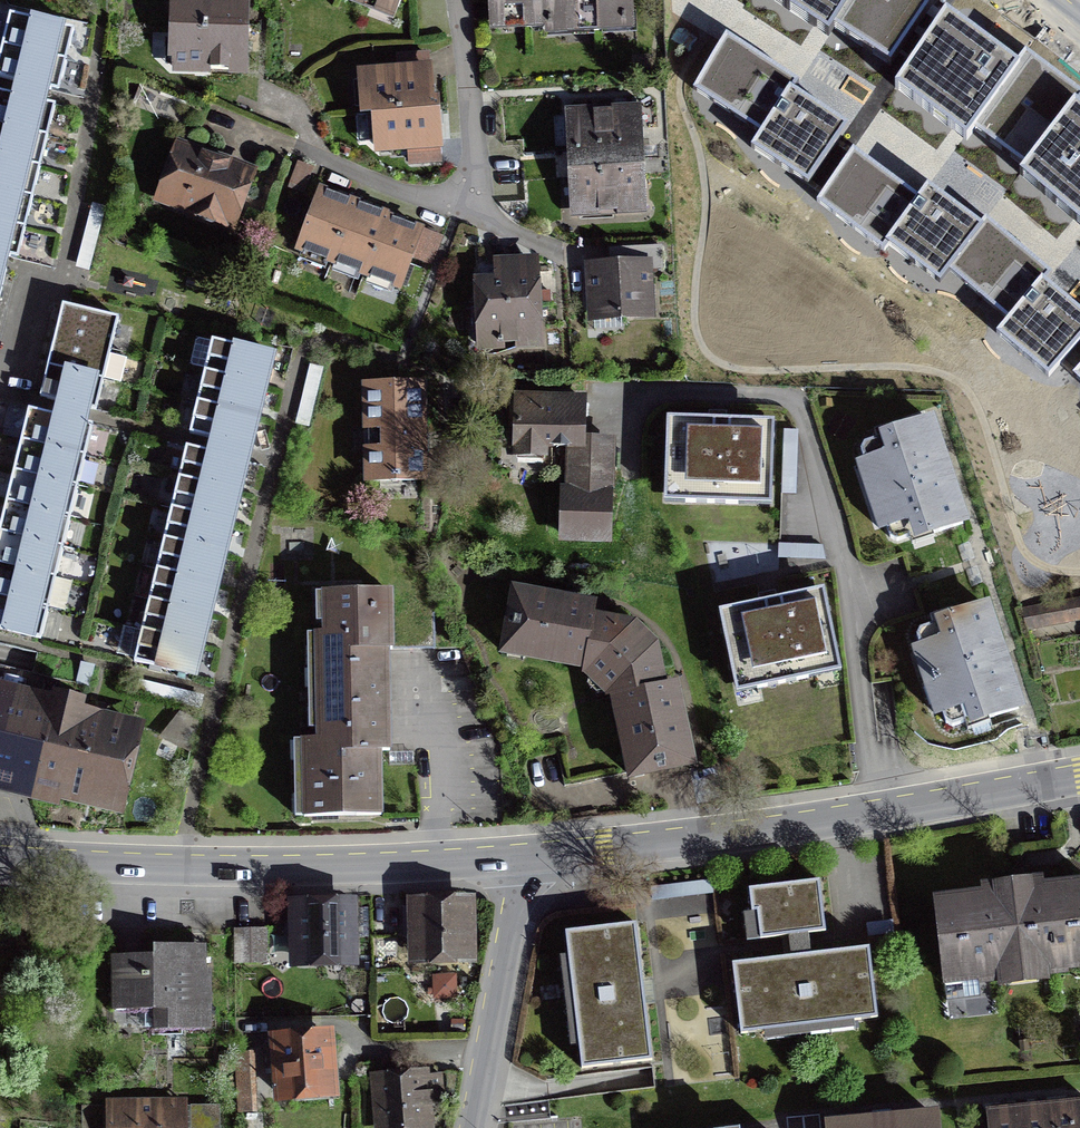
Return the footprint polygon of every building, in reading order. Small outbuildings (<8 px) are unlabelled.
[(246,26),(247,0),(170,0),(169,27),(207,29),(207,24),(246,26)] [(396,0),(333,0),(388,22),(396,0)] [(494,37),(544,34),(545,42),(630,37),(628,0),(492,0),(494,37)] [(829,36),(834,28),(891,65),(936,0),(773,0),(829,36)] [(0,11),(0,77),(57,91),(59,84),(67,57),(73,29),(0,11)] [(946,14),(895,87),(967,141),(974,130),(1025,168),(1020,175),(1079,225),(1079,108),(1079,107),(1079,105),(1079,93),(1049,71),(1026,53),(1016,66),(946,14)] [(207,29),(169,27),(168,71),(244,73),(246,26),(207,24),(207,29)] [(693,89),(761,133),(755,140),(751,148),(808,185),(848,127),(794,91),(799,82),(762,58),(726,35),(693,89)] [(368,112),(436,108),(433,67),(353,73),(356,113),(368,112)] [(32,189),(39,158),(46,131),(53,104),(0,91),(0,253),(15,256),(20,236),(28,204),(32,189)] [(859,126),(902,170),(922,151),(879,107),(859,126)] [(436,108),(368,112),(372,160),(408,157),(409,169),(440,167),(436,108)] [(573,162),(575,195),(575,212),(642,209),(638,110),(571,112),(572,121),(573,162)] [(154,207),(235,235),(255,175),(175,147),(154,207)] [(980,225),(951,203),(928,186),(919,198),(853,149),(817,202),(884,252),(889,245),(940,283),(949,271),(1008,320),(997,334),(1048,378),(1079,342),(1079,311),(1064,298),(1045,282),(1052,274),(986,218),(980,225)] [(370,209),(337,197),(317,189),(295,249),(401,289),(424,229),(406,222),(370,209)] [(476,309),(539,305),(536,261),(491,264),(492,282),(475,283),(476,309)] [(584,267),(587,326),(654,323),(652,264),(584,267)] [(2,294),(8,272),(0,270),(0,303),(2,294)] [(539,305),(476,309),(479,350),(541,346),(539,305)] [(60,324),(53,350),(45,382),(41,394),(96,409),(104,380),(120,384),(127,355),(111,350),(119,321),(65,306),(60,324)] [(191,435),(251,449),(253,440),(261,407),(268,378),(273,358),(212,343),(191,435)] [(425,389),(359,389),(360,490),(425,489),(425,389)] [(556,544),(609,546),(614,439),(586,438),(586,402),(512,400),(509,462),(546,466),(547,454),(565,455),(564,492),(557,492),(556,544)] [(3,517),(0,527),(0,627),(41,638),(49,607),(64,611),(71,582),(55,577),(93,427),(29,411),(25,428),(18,456),(10,488),(3,517)] [(771,419),(667,422),(668,489),(688,488),(688,505),(748,503),(747,490),(773,490),(771,419)] [(905,529),(912,550),(969,530),(932,422),(874,441),(881,459),(853,469),(877,538),(905,529)] [(198,663),(206,632),(213,601),(221,572),(229,537),(236,510),(243,480),(248,463),(187,448),(134,663),(194,678),(198,663)] [(1046,573),(1079,568),(1079,526),(1040,533),(1046,573)] [(821,589),(716,611),(733,692),(838,670),(821,589)] [(317,700),(390,697),(387,649),(435,647),(433,610),(383,612),(383,592),(323,595),(324,632),(314,633),(317,700)] [(633,629),(588,620),(591,607),(516,594),(505,649),(582,659),(601,680),(642,638),(633,629)] [(1035,608),(1034,606),(1021,608),(1026,627),(1079,617),(1079,600),(1035,608)] [(937,645),(908,654),(932,725),(959,716),(966,736),(1025,717),(988,608),(930,627),(937,645)] [(642,638),(601,680),(619,703),(634,773),(690,761),(675,691),(666,693),(656,649),(642,638)] [(0,681),(0,790),(59,804),(61,799),(124,814),(148,717),(0,681)] [(390,697),(317,700),(319,743),(288,744),(292,824),(383,819),(380,760),(393,759),(390,697)] [(713,875),(654,878),(655,906),(714,903),(713,875)] [(931,896),(942,992),(995,986),(995,993),(1051,987),(1050,978),(1079,975),(1079,881),(1044,885),(1043,877),(981,884),(982,890),(931,896)] [(820,882),(751,887),(755,934),(824,929),(820,882)] [(475,898),(414,899),(416,968),(476,967),(475,898)] [(300,938),(301,962),(350,961),(349,907),(284,909),(285,938),(300,938)] [(634,925),(567,933),(584,1069),(652,1060),(634,925)] [(267,929),(236,930),(237,963),(267,962),(267,929)] [(148,1033),(210,1032),(208,947),(148,948),(149,955),(108,956),(109,1015),(148,1014),(148,1033)] [(791,957),(732,965),(741,1031),(876,1012),(867,947),(810,955),(815,985),(796,988),(791,957)] [(331,1032),(269,1037),(275,1105),(337,1099),(331,1032)] [(253,1053),(238,1054),(241,1112),(256,1111),(253,1053)] [(374,1079),(379,1127),(431,1127),(428,1103),(441,1101),(438,1073),(374,1079)] [(184,1103),(106,1105),(107,1127),(185,1127),(184,1103)] [(219,1106),(192,1106),(192,1127),(220,1127),(219,1106)] [(988,1115),(989,1127),(1079,1127),(1079,1106),(988,1115)] [(802,1116),(803,1127),(820,1127),(818,1115),(802,1116)] [(829,1125),(830,1127),(935,1127),(934,1115),(829,1125)] [(802,1116),(785,1118),(786,1127),(803,1127),(802,1116)]
